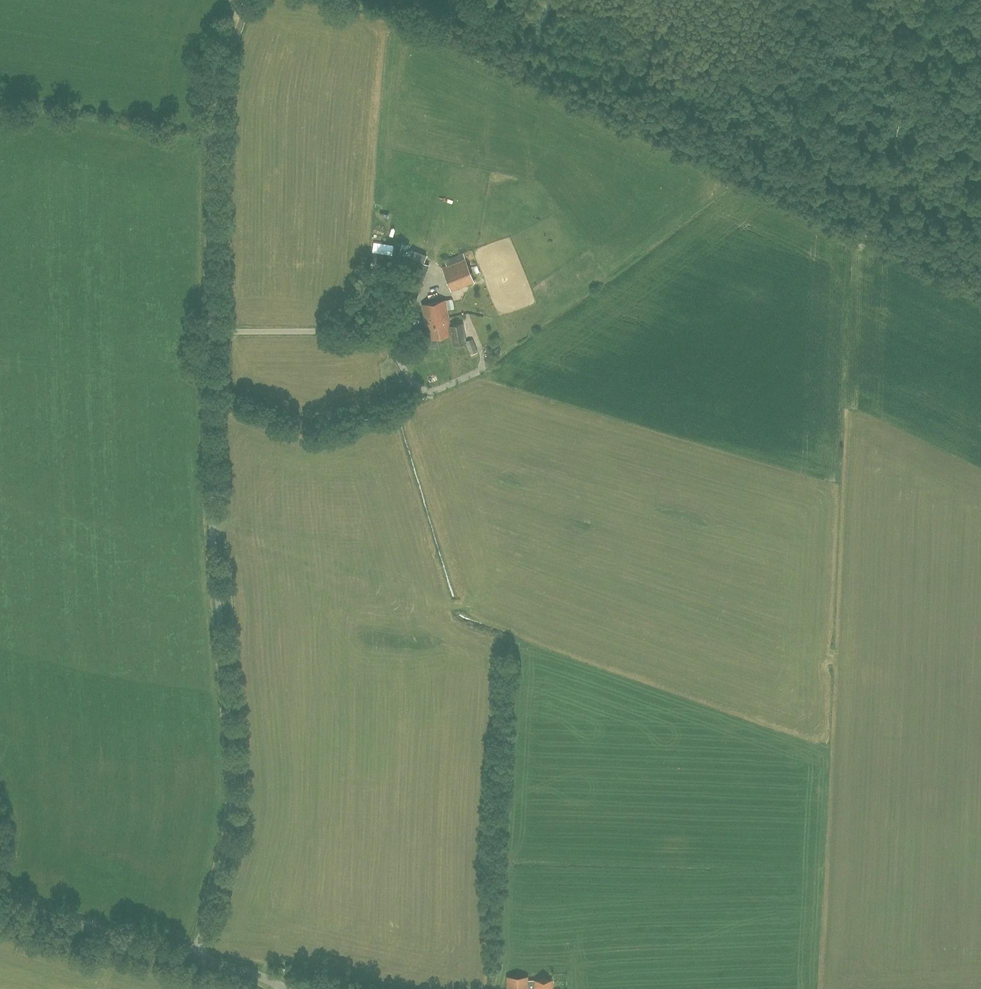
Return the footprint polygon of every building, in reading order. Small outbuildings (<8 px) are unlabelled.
[(409,280),(422,285),(430,264),(423,262),(426,255),(413,250),(411,258),(417,260),(409,280)] [(370,267),(385,268),(386,252),(370,252),(370,267)] [(442,267),(452,290),(475,281),(465,258),(442,267)] [(420,286),(397,276),(389,294),(413,304),(420,286)] [(386,315),(391,296),(382,293),(377,313),(386,315)] [(461,323),(450,326),(447,309),(454,308),(453,300),(451,299),(445,300),(422,304),(425,320),(428,338),(450,334),(452,345),(455,345),(464,343),(463,335),(464,335),(461,323)] [(386,398),(389,405),(401,400),(398,394),(386,398)] [(527,980),(527,976),(507,977),(508,988),(552,988),(552,979),(527,980)]
